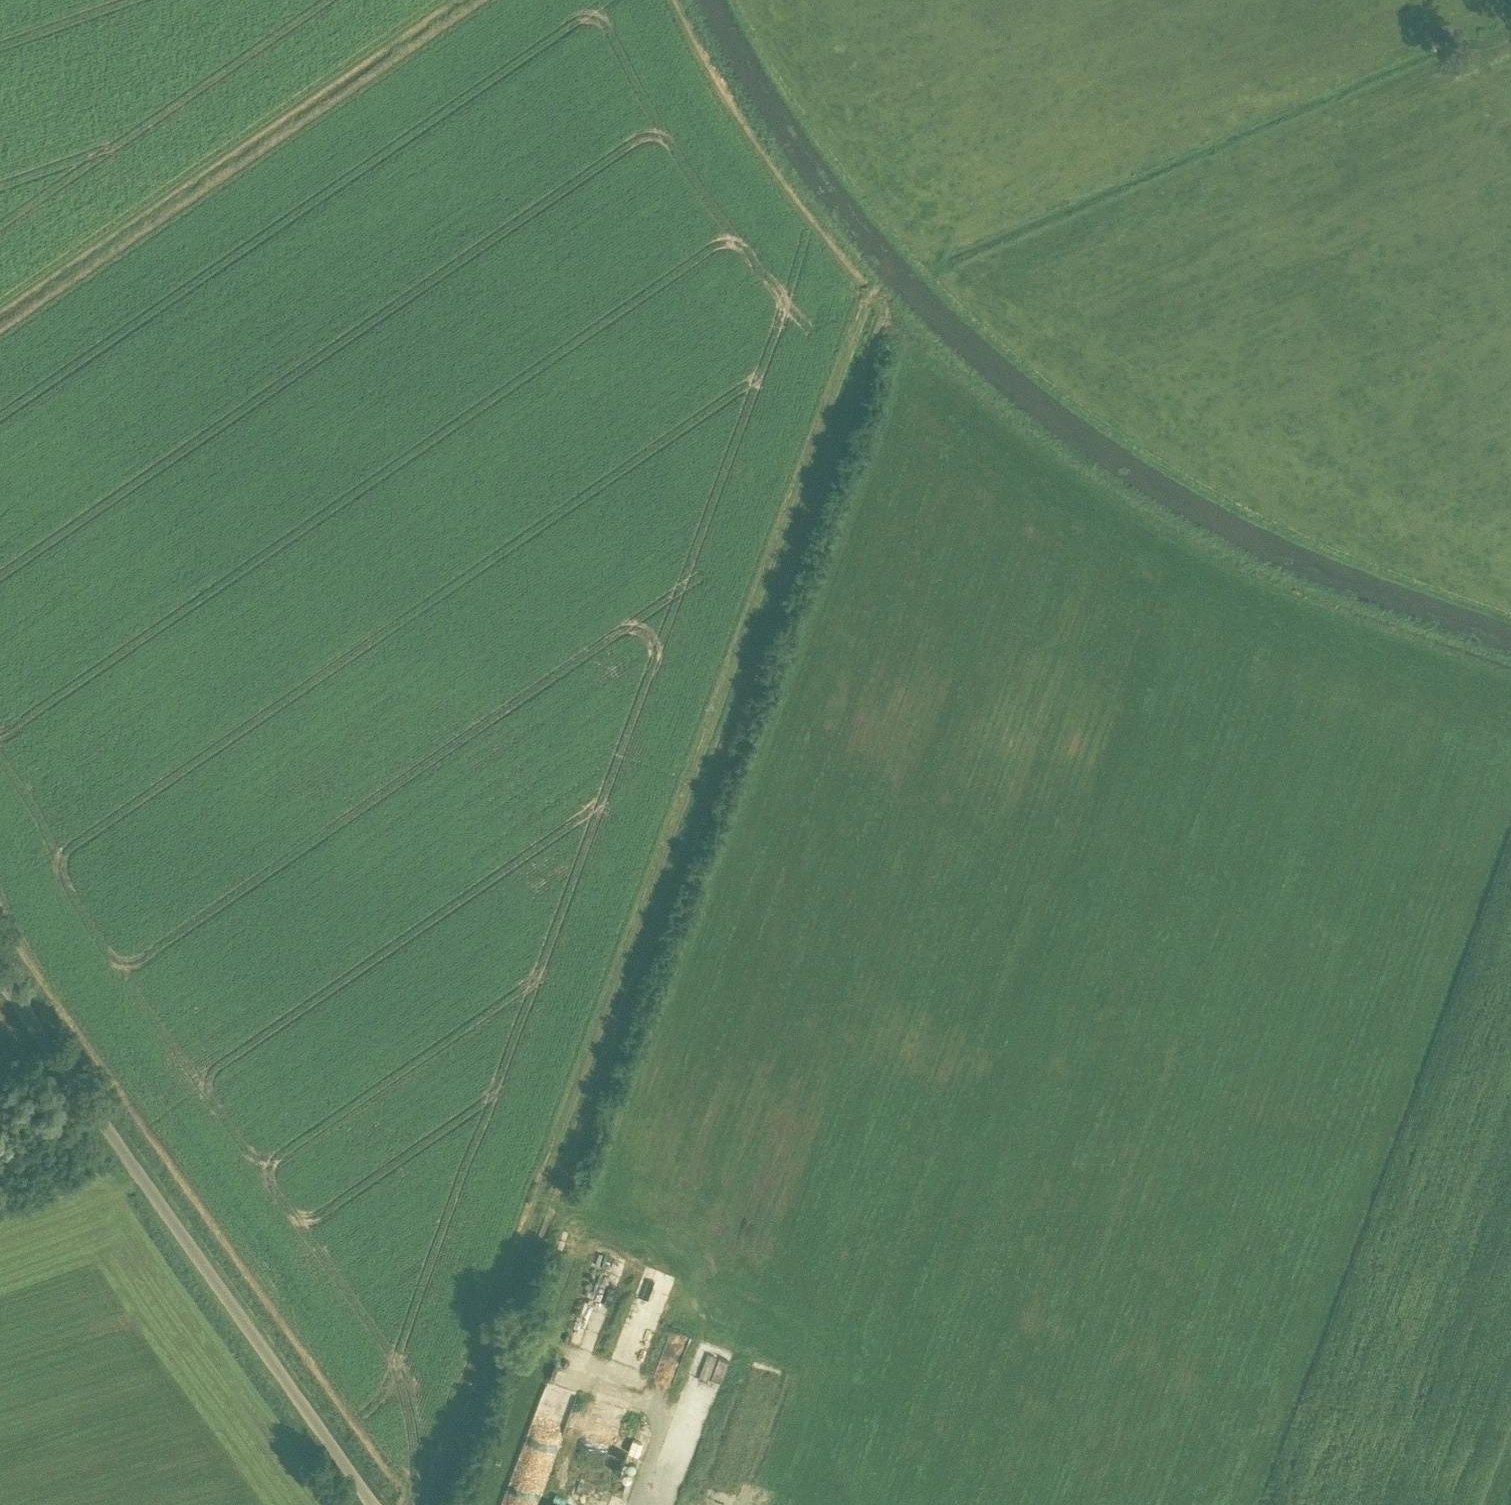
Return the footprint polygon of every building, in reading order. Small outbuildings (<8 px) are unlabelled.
[(664,1453),(692,1464),(737,1353),(709,1342),(664,1453)] [(596,1419),(569,1475),(594,1487),(621,1431),(596,1419)] [(608,1500),(619,1499),(619,1485),(607,1486),(608,1500)]
